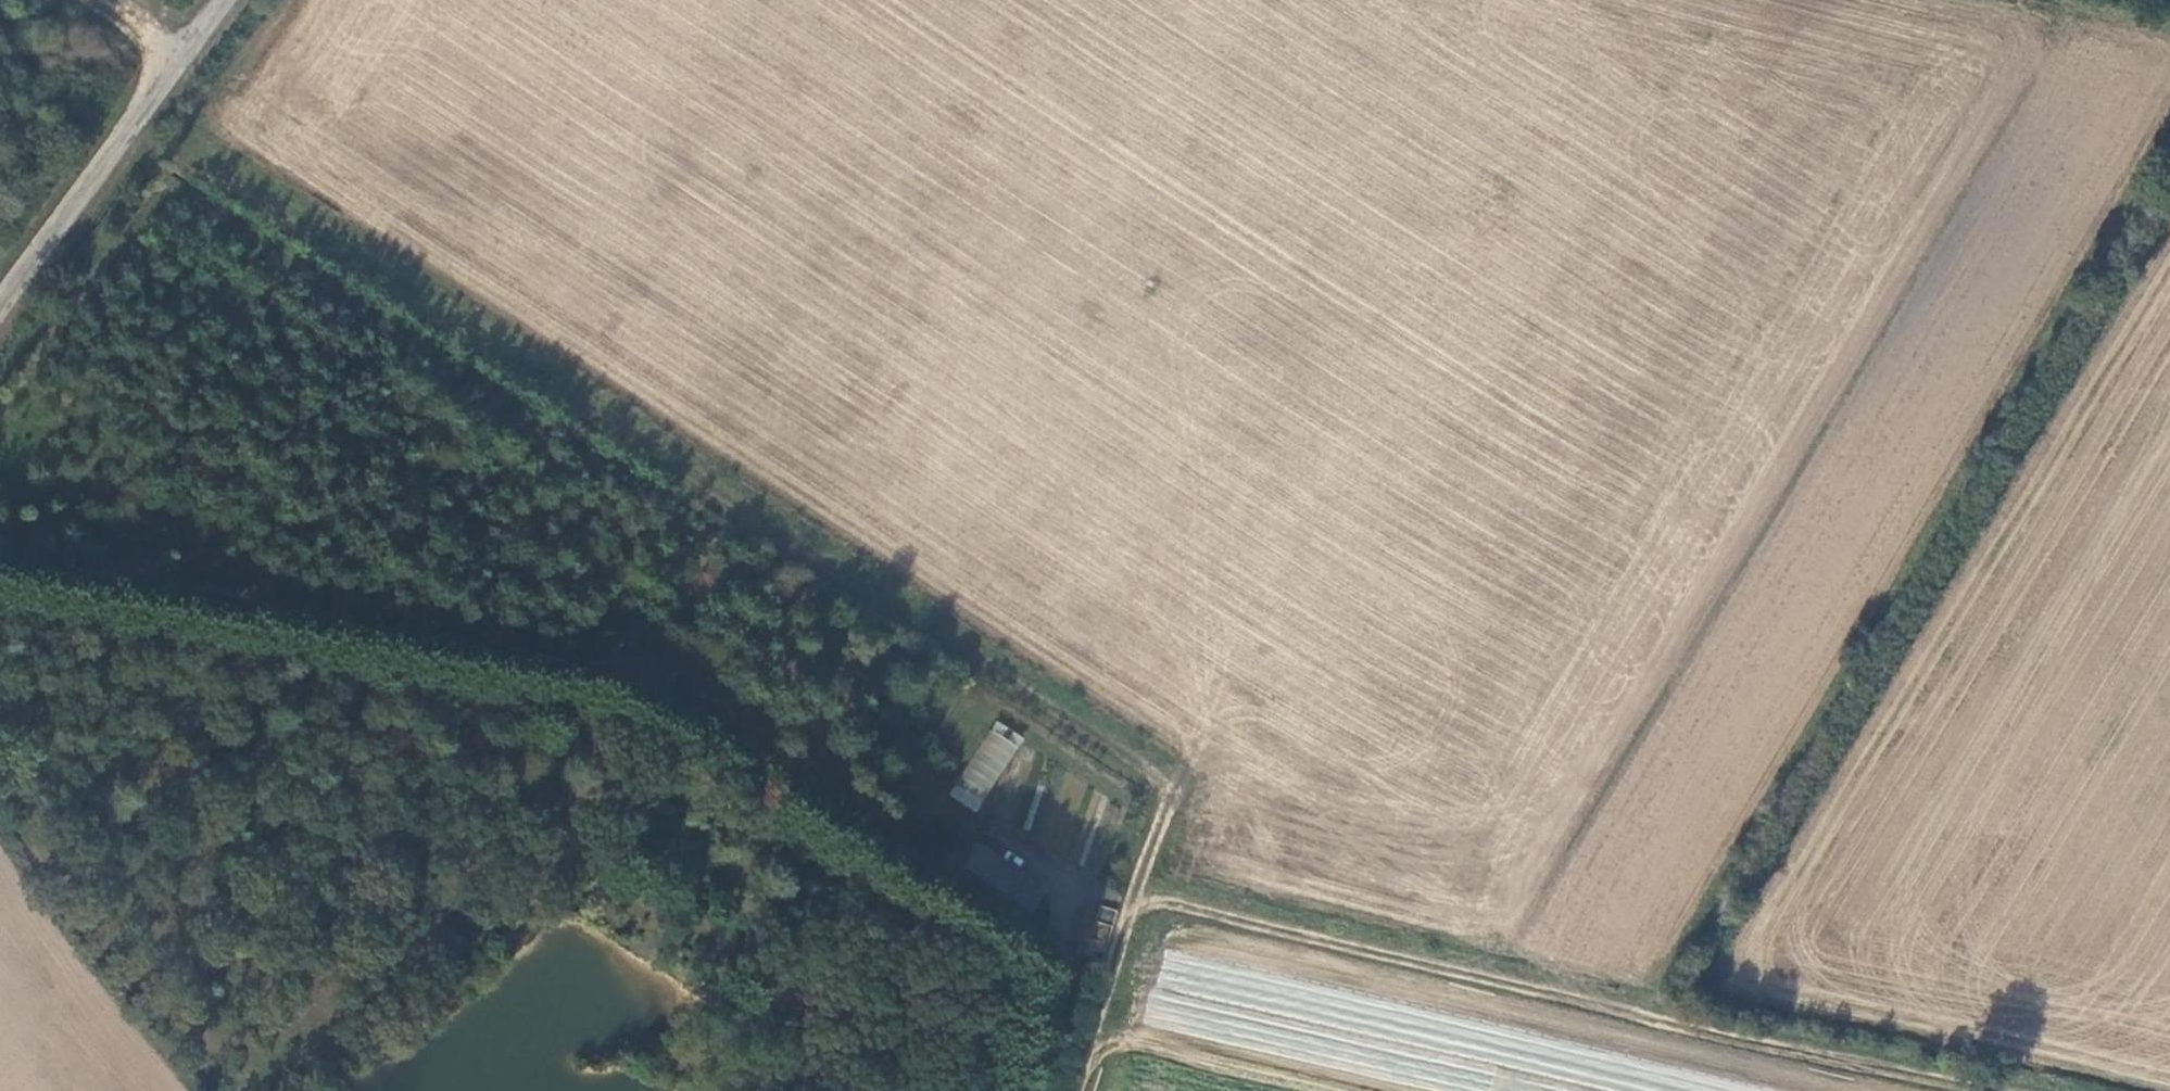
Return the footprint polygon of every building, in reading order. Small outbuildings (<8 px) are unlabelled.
[(995,720),(949,794),(976,811),(1023,737),(995,720)] [(1044,888),(975,845),(946,890),(1015,934),(1044,888)]
